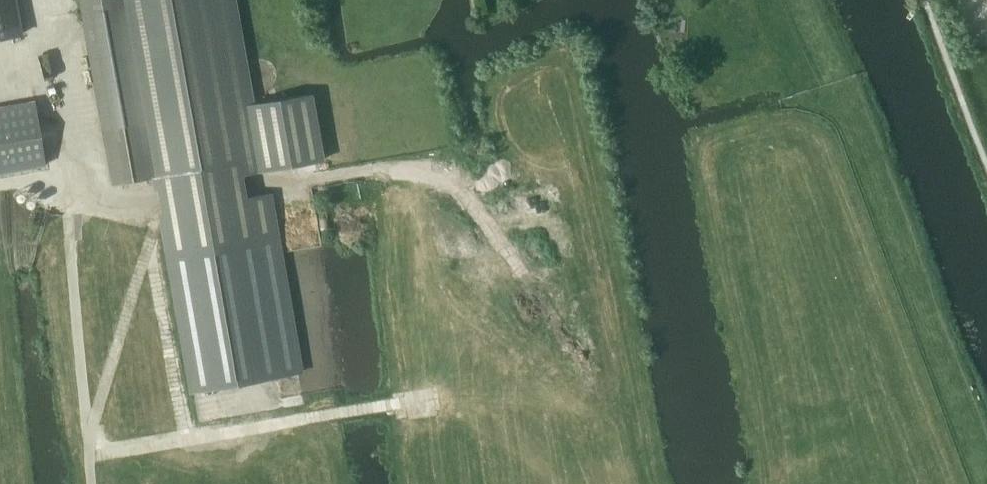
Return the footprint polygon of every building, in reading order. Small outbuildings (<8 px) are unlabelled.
[(22,35),(16,0),(0,0),(0,39),(22,35)] [(103,134),(112,185),(152,179),(156,178),(244,163),(235,107),(253,104),(235,0),(79,0),(103,134)] [(156,178),(152,179),(158,214),(161,229),(164,252),(189,392),(194,391),(304,372),(280,232),(273,191),(247,196),(244,174),(320,160),(326,160),(314,93),(308,94),(253,104),(235,107),(244,163),(156,178)] [(0,173),(47,165),(38,116),(35,100),(0,107),(0,173)]
